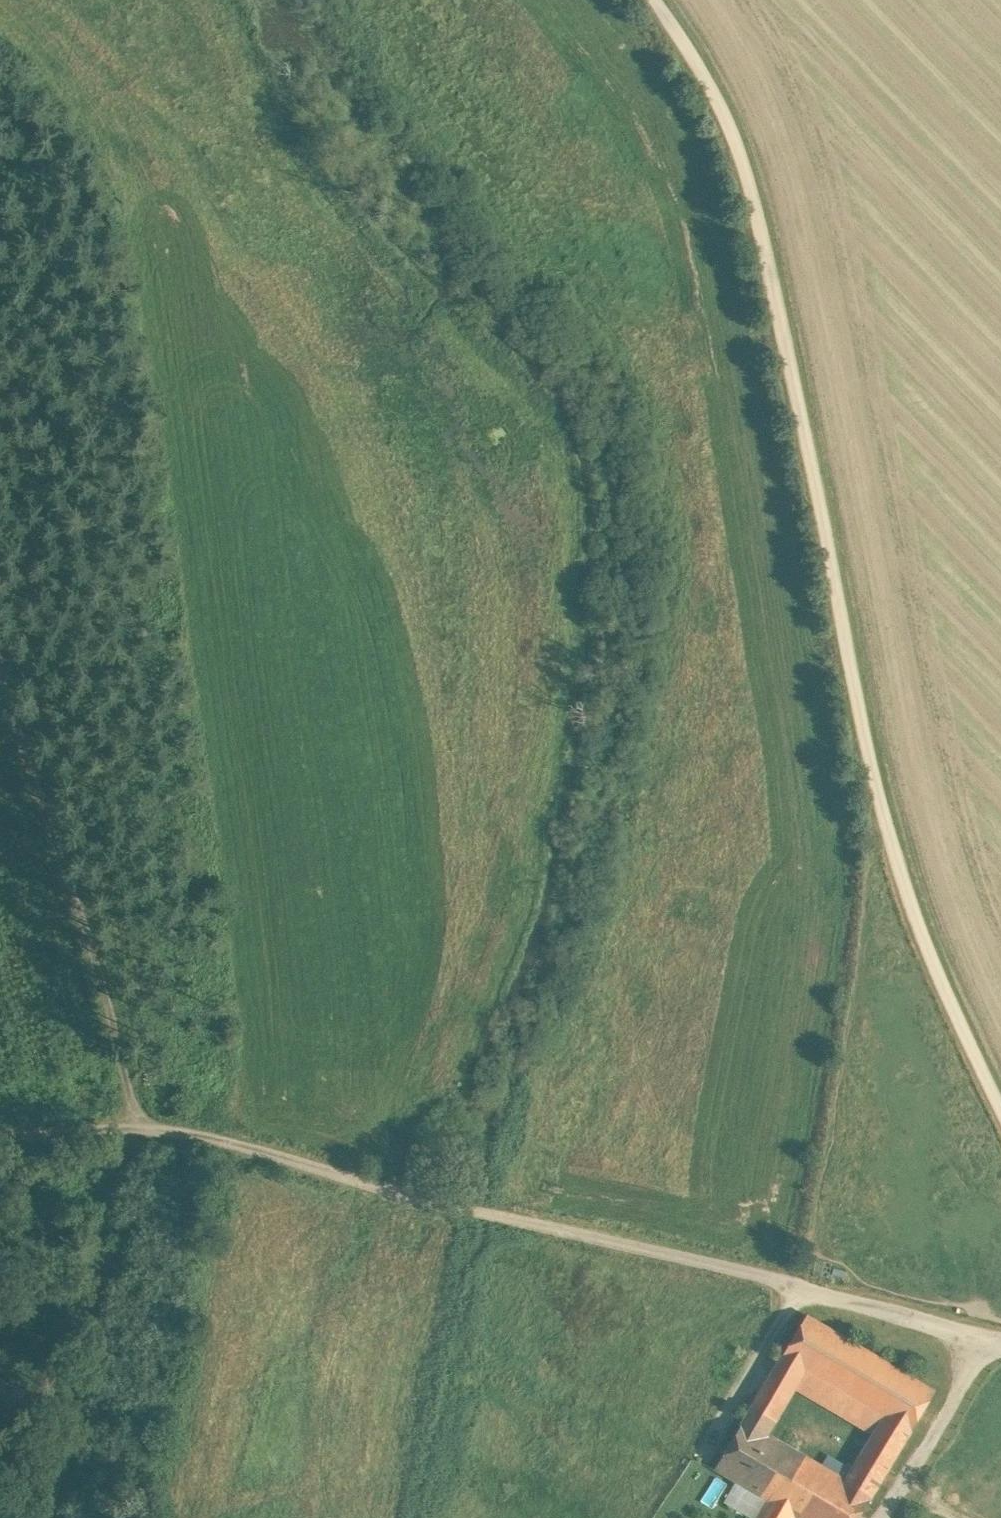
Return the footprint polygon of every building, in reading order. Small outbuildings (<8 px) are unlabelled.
[(858,1345),(806,1315),(803,1321),(800,1319),(798,1323),(801,1324),(788,1346),(786,1344),(784,1347),(786,1349),(759,1395),(779,1407),(793,1384),(803,1367),(885,1415),(910,1430),(913,1425),(916,1427),(918,1424),(915,1422),(928,1400),(931,1402),(933,1398),(930,1397),(934,1391),(860,1347),(861,1344),(859,1342),(858,1345)] [(885,1415),(803,1367),(793,1384),(875,1432),(885,1415)] [(779,1407),(759,1395),(744,1420),(764,1431),(779,1407)] [(910,1430),(885,1415),(875,1432),(853,1467),(879,1482),(910,1430)] [(764,1431),(744,1420),(715,1469),(764,1498),(793,1449),(764,1431)] [(793,1449),(764,1498),(767,1499),(795,1517),(798,1517),(857,1517),(879,1482),(853,1467),(844,1483),(830,1471),(823,1467),(793,1449)] [(836,1461),(829,1457),(823,1467),(830,1471),(836,1461)] [(704,1499),(717,1504),(726,1481),(713,1476),(704,1499)] [(756,1517),(795,1517),(767,1499),(756,1517)]
